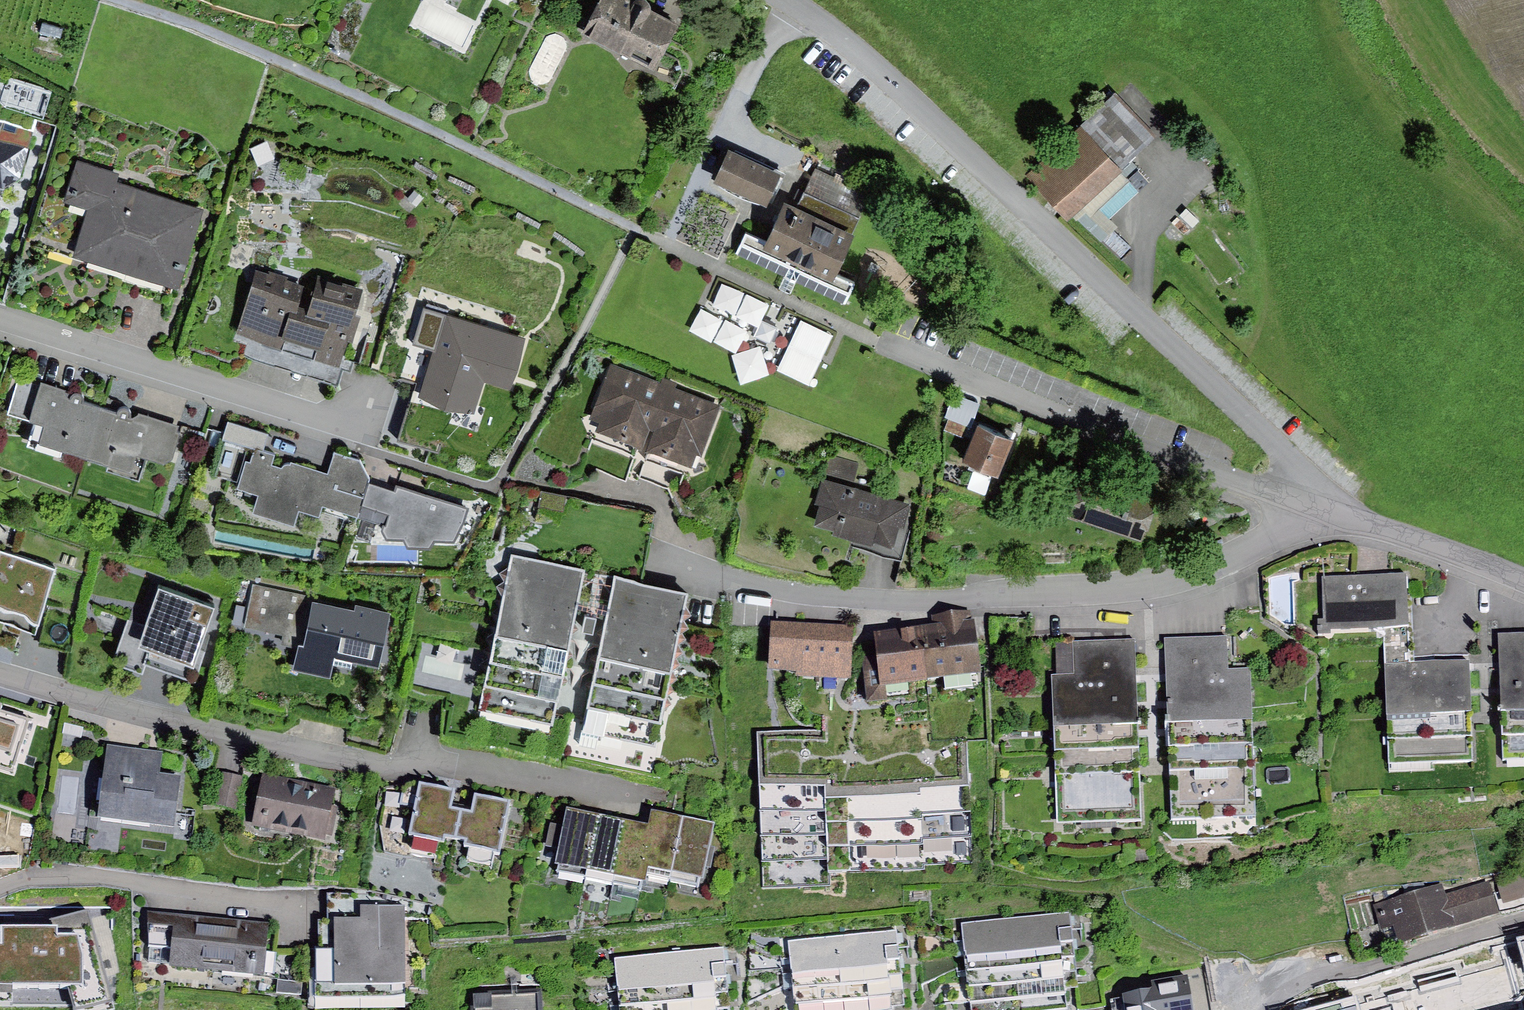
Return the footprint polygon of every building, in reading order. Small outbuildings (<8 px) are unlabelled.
[(514,8),(518,0),(498,0),(514,8)] [(582,33),(591,38),(631,57),(635,48),(660,60),(678,22),(651,9),(651,2),(649,0),(598,0),(582,33)] [(62,28),(42,23),(40,31),(60,36),(62,28)] [(1116,90),(1027,178),(1069,220),(1158,132),(1116,90)] [(0,136),(0,185),(18,179),(28,145),(0,136)] [(267,139),(250,147),(258,164),(275,156),(267,139)] [(780,171),(730,147),(715,178),(766,201),(780,171)] [(116,173),(73,160),(59,205),(82,212),(68,259),(179,293),(204,211),(113,183),(116,173)] [(868,194),(816,170),(800,206),(787,200),(768,241),(746,231),(736,252),(844,302),(854,281),(832,271),(868,194)] [(415,190),(408,198),(417,205),(424,198),(415,190)] [(308,289),(252,272),(231,341),(337,373),(362,289),(318,276),(308,289)] [(821,360),(833,328),(773,307),(775,301),(721,281),(711,310),(699,306),(689,335),(742,354),(734,376),(763,387),(769,371),(818,389),(828,362),(821,360)] [(526,338),(423,307),(412,343),(432,349),(418,396),(474,413),(484,380),(510,388),(526,338)] [(660,383),(611,364),(590,419),(599,422),(596,431),(640,448),(648,428),(652,429),(670,380),(662,377),(660,383)] [(679,383),(670,380),(652,429),(656,431),(649,449),(687,464),(692,466),(697,455),(702,457),(721,405),(677,388),(679,383)] [(39,437),(88,452),(101,406),(83,401),(82,395),(75,393),(70,397),(63,388),(41,381),(30,417),(44,421),(39,437)] [(119,411),(101,406),(88,452),(138,468),(144,448),(171,457),(181,425),(139,411),(130,415),(129,409),(123,407),(119,411)] [(229,420),(223,437),(255,447),(263,450),(268,433),(229,420)] [(1011,441),(974,427),(960,465),(996,479),(1011,441)] [(640,448),(596,431),(583,463),(627,480),(640,448)] [(360,507),(370,481),(364,462),(339,454),(331,478),(286,463),(281,468),(272,465),(276,454),(263,450),(255,447),(251,461),(244,464),(236,489),(256,495),(250,512),(297,526),(302,511),(354,526),(360,507)] [(687,464),(649,449),(639,476),(677,491),(687,464)] [(855,470),(857,458),(837,454),(834,467),(855,470)] [(1082,477),(1071,515),(1141,536),(1153,498),(1082,477)] [(910,506),(819,478),(811,506),(818,508),(812,528),(850,539),(849,544),(901,560),(909,534),(902,531),(910,506)] [(370,481),(360,507),(388,515),(384,527),(390,536),(407,540),(409,546),(430,546),(436,537),(458,544),(470,507),(403,487),(398,493),(370,481)] [(0,551),(0,604),(37,615),(52,567),(0,551)] [(586,570),(511,554),(508,569),(500,574),(506,584),(499,588),(505,597),(498,602),(503,609),(494,615),(499,622),(490,627),(495,634),(487,639),(491,645),(476,716),(551,732),(555,712),(561,685),(567,657),(579,604),(586,570)] [(1409,573),(1323,576),(1325,621),(1316,621),(1317,636),(1331,636),(1331,630),(1386,628),(1387,666),(1412,666),(1409,573)] [(641,581),(614,576),(608,609),(596,665),(590,693),(584,720),(580,738),(578,748),(652,763),(662,710),(671,704),(666,695),(673,691),(668,684),(676,678),(671,671),(679,665),(673,659),(682,653),(676,645),(684,640),(679,634),(687,628),(681,620),(690,615),(684,606),(687,591),(641,581)] [(213,606),(160,587),(147,624),(128,617),(113,660),(142,671),(146,661),(196,679),(206,650),(198,647),(213,606)] [(355,609),(312,599),(303,641),(297,639),(290,670),(330,678),(335,656),(379,665),(391,611),(357,603),(355,609)] [(932,628),(924,629),(930,683),(982,678),(975,611),(931,616),(932,628)] [(853,628),(772,623),(769,667),(797,669),(796,676),(850,679),(853,628)] [(924,629),(874,633),(877,659),(863,660),(867,706),(886,705),(885,689),(930,683),(924,629)] [(1498,635),(1499,668),(1500,692),(1502,719),(1504,770),(1523,769),(1523,634),(1498,635)] [(1227,638),(1164,639),(1165,678),(1166,705),(1167,734),(1167,767),(1169,824),(1256,821),(1252,669),(1228,670),(1227,638)] [(1135,678),(1134,643),(1070,646),(1072,681),(1047,683),(1054,834),(1142,830),(1139,768),(1138,733),(1136,704),(1135,678)] [(1471,664),(1387,666),(1390,764),(1438,763),(1438,777),(1474,776),(1472,719),(1471,691),(1471,668),(1471,664)] [(966,726),(756,734),(761,887),(829,884),(829,873),(925,869),(925,864),(971,862),(966,726)] [(160,756),(103,748),(93,826),(170,836),(177,782),(157,779),(160,756)] [(223,774),(215,808),(235,812),(243,778),(223,774)] [(336,795),(259,780),(250,826),(327,841),(336,795)] [(455,844),(462,812),(452,810),(455,792),(420,785),(404,786),(400,805),(413,808),(407,840),(441,847),(442,841),(455,844)] [(472,813),(462,812),(455,844),(465,844),(464,850),(500,857),(510,804),(475,798),(472,813)] [(584,874),(596,818),(566,811),(563,827),(550,824),(545,848),(558,851),(554,868),(584,874)] [(670,877),(681,821),(654,816),(652,829),(640,886),(646,888),(649,873),(670,877)] [(612,880),(624,823),(596,818),(584,874),(612,880)] [(713,827),(681,821),(670,877),(702,884),(713,827)] [(640,886),(652,829),(624,823),(612,880),(640,886)] [(1495,885),(1503,914),(1523,908),(1523,877),(1495,885)] [(332,895),(333,952),(316,953),(315,980),(316,999),(335,1000),(335,1009),(354,1009),(407,1009),(407,920),(431,917),(434,906),(357,888),(357,895),(332,895)] [(1440,892),(1371,913),(1384,956),(1498,922),(1488,888),(1443,902),(1440,892)] [(0,933),(0,992),(70,993),(76,1009),(91,1009),(114,1004),(90,913),(51,923),(54,932),(0,933)] [(266,925),(151,916),(148,947),(171,948),(169,969),(262,976),(266,925)] [(960,928),(969,1009),(1066,1009),(1064,994),(1077,992),(1069,916),(960,928)] [(786,948),(794,1009),(903,1009),(894,935),(786,948)] [(606,963),(611,1009),(727,1009),(721,951),(606,963)] [(1143,973),(1147,998),(1115,1003),(1117,1009),(1202,1009),(1195,965),(1143,973)] [(303,981),(278,979),(277,993),(302,995),(303,981)] [(536,998),(468,1000),(469,1009),(536,1009),(536,998)] [(1354,1002),(1322,1009),(1356,1009),(1354,1002)]
